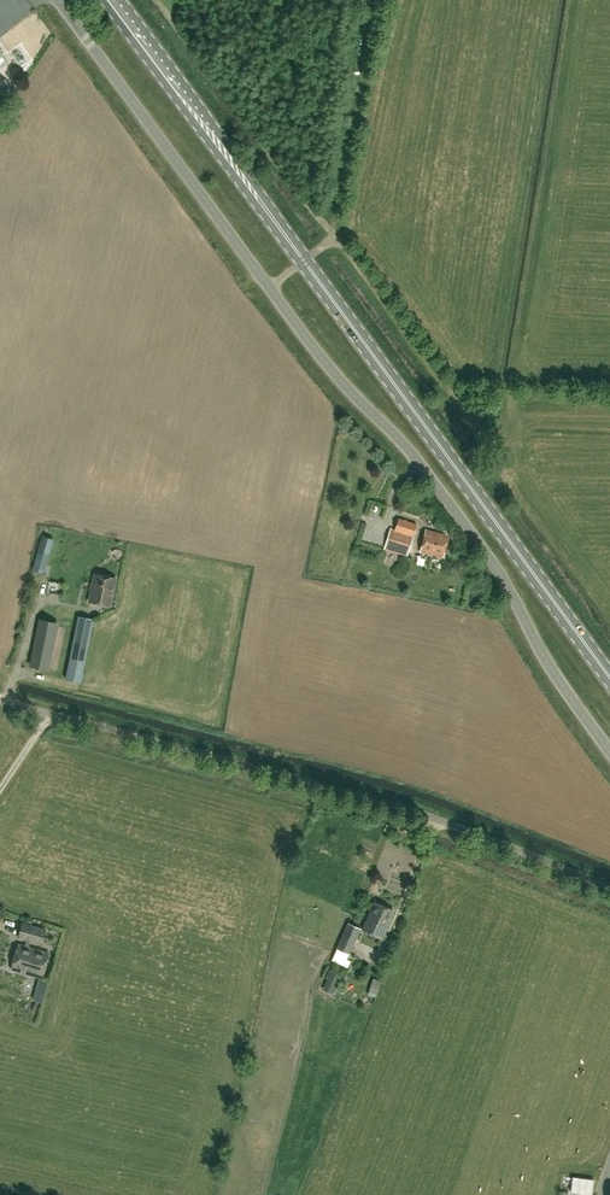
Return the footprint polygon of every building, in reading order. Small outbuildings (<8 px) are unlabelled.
[(398,518),(395,530),(413,536),(417,524),(398,518)] [(448,536),(426,530),(420,551),(443,557),(448,536)] [(413,538),(389,531),(385,544),(408,552),(413,538)] [(42,536),(33,569),(38,571),(43,572),(44,572),(54,539),(48,538),(42,536)] [(95,574),(90,602),(111,606),(117,579),(95,574)] [(59,623),(39,619),(29,667),(50,671),(59,623)] [(81,682),(93,623),(78,620),(78,621),(66,678),(81,682)] [(375,902),(363,930),(380,938),(393,910),(375,902)] [(23,923),(18,938),(27,940),(31,941),(41,944),(45,929),(23,923)] [(337,948),(337,949),(335,952),(332,959),(344,964),(345,962),(351,965),(353,959),(347,956),(349,954),(361,929),(348,923),(337,948)] [(42,978),(49,953),(29,947),(31,941),(27,940),(25,946),(19,944),(11,969),(42,978)] [(338,985),(346,966),(333,960),(325,979),(338,985)]
